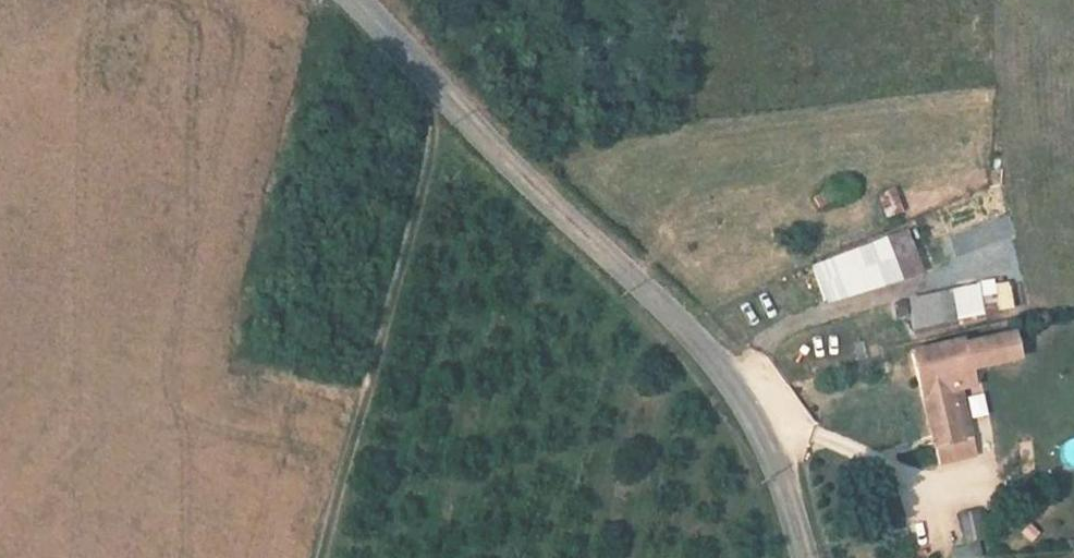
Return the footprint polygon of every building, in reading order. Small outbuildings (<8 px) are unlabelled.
[(878,193),(886,218),(903,212),(895,187),(878,193)] [(826,307),(924,270),(908,227),(810,263),(826,307)] [(996,307),(1025,307),(1026,283),(997,283),(996,307)] [(910,326),(984,320),(981,287),(908,293),(910,326)] [(953,377),(1003,367),(998,340),(952,351),(949,349),(899,361),(923,472),(959,465),(944,396),(956,394),(953,377)] [(971,417),(986,416),(984,393),(969,394),(971,417)] [(1073,465),(1073,441),(1065,442),(1067,466),(1073,465)] [(958,549),(965,548),(959,520),(942,523),(948,552),(958,549)] [(958,549),(948,552),(949,557),(960,557),(958,549)]
